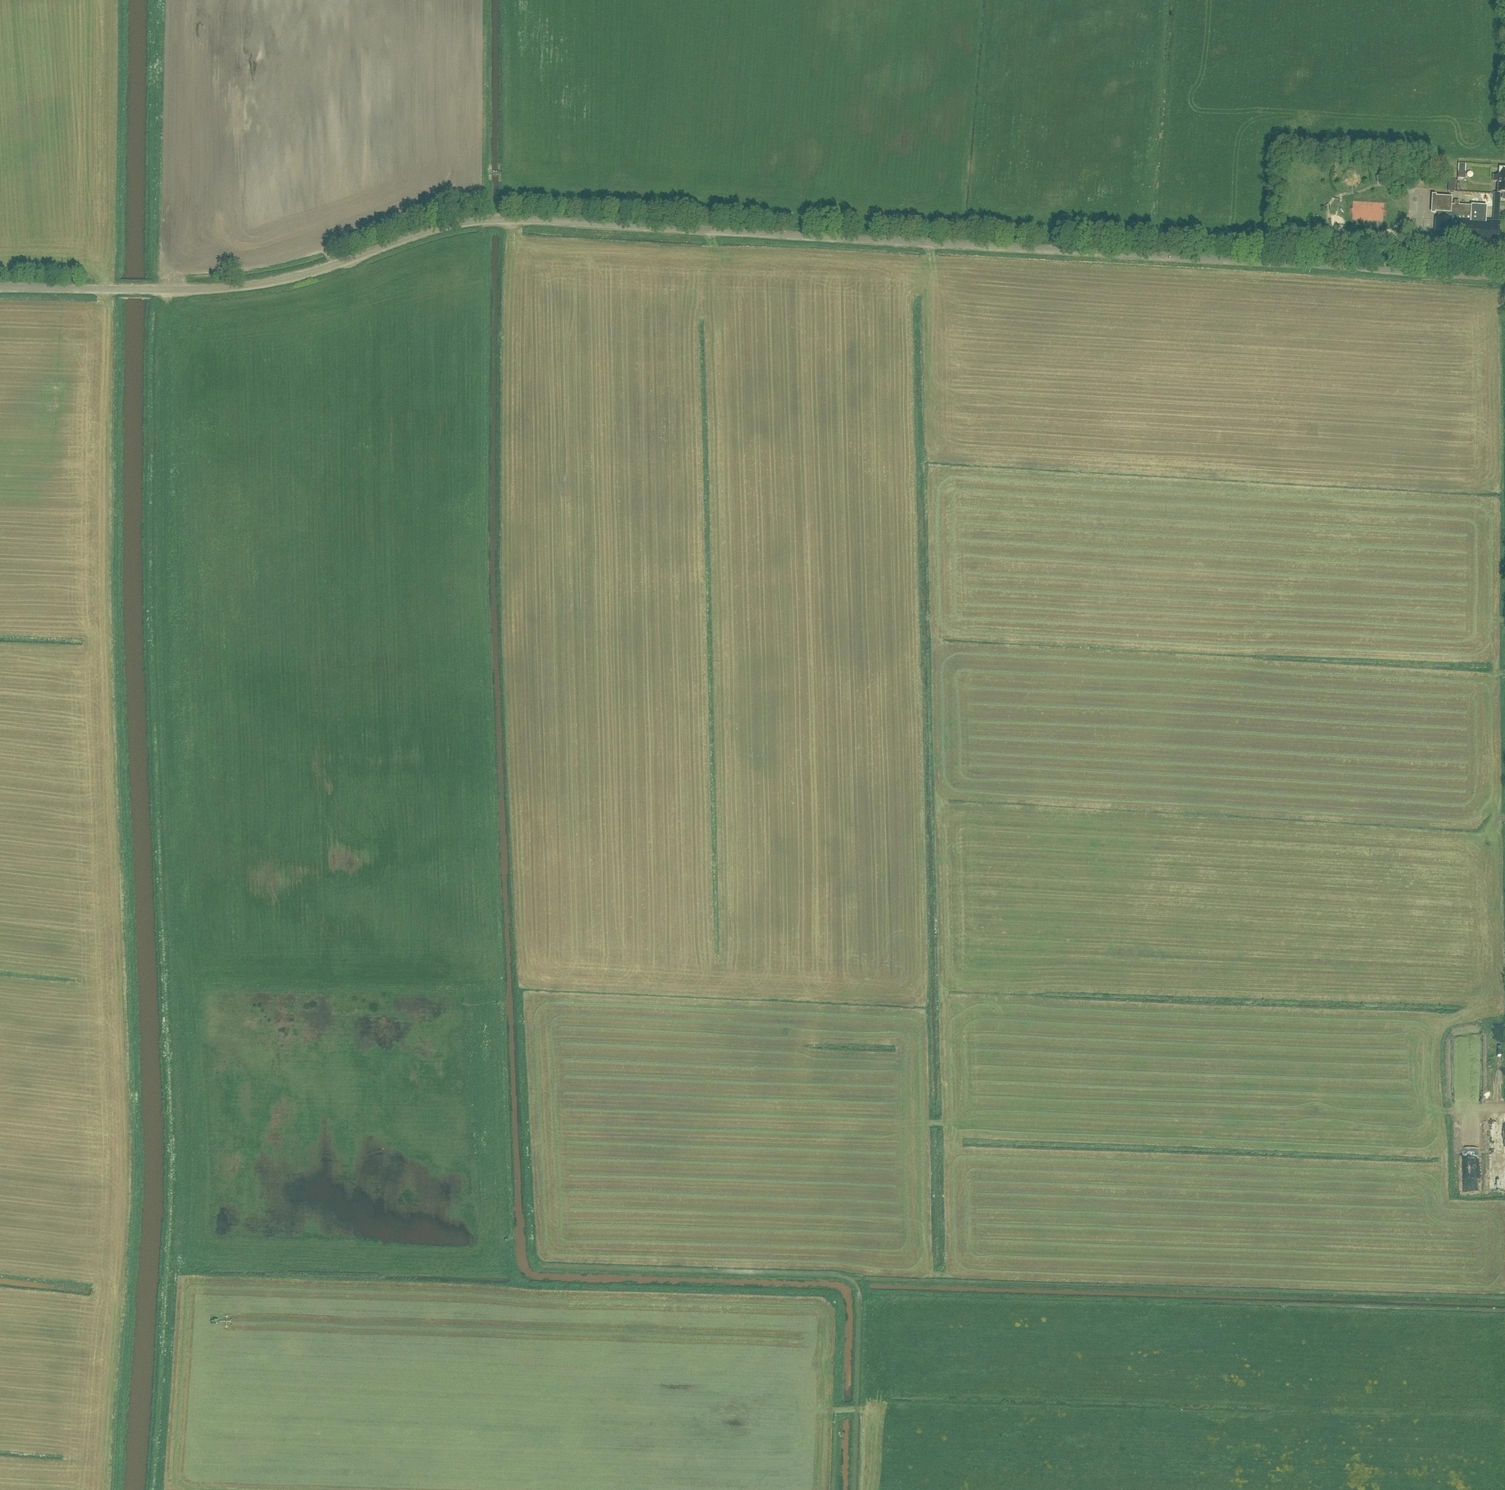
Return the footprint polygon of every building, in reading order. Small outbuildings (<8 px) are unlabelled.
[(1501,203),(1501,194),(1503,194),(1502,202),(1504,202),(1504,177),(1499,176),(1499,177),(1494,176),(1493,183),(1498,183),(1498,194),(1495,194),(1494,202),(1501,203)] [(1501,203),(1494,202),(1493,222),(1486,221),(1487,208),(1452,206),(1452,198),(1434,197),(1433,213),(1439,214),(1438,220),(1436,220),(1435,239),(1452,240),(1452,239),(1460,239),(1459,241),(1499,243),(1501,203)]
